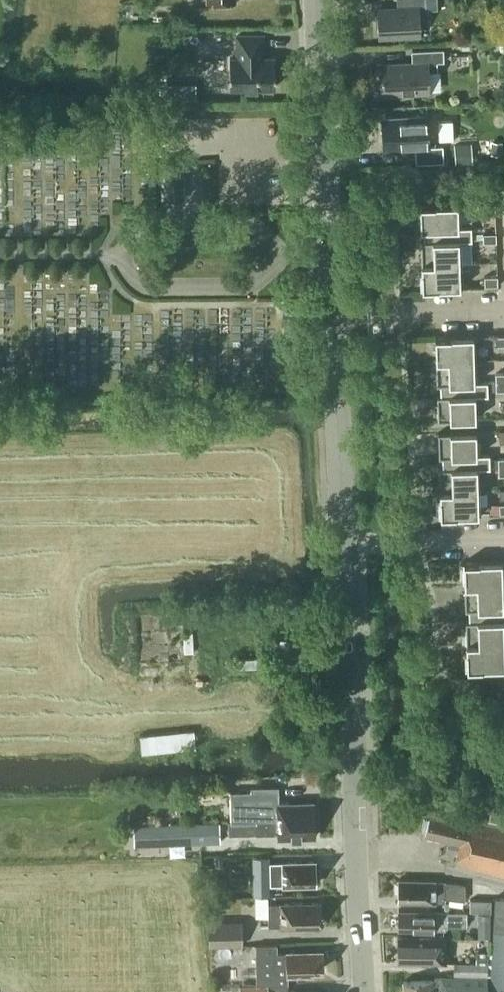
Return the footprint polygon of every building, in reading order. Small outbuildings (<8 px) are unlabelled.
[(379,34),(421,32),(420,8),(425,8),(425,7),(424,0),(403,0),(403,8),(378,9),(379,34)] [(263,53),(263,34),(238,34),(238,57),(230,57),(230,86),(275,86),(275,57),(261,57),(261,53),(263,53)] [(428,61),(444,60),(444,48),(412,49),(412,61),(380,63),(381,93),(430,91),(428,61)] [(167,96),(196,96),(196,86),(167,85),(167,96)] [(416,162),(444,161),(443,145),(429,145),(428,115),(382,118),(384,148),(415,146),(416,162)] [(455,135),(454,119),(441,120),(442,136),(455,135)] [(502,154),(503,140),(489,139),(489,153),(502,154)] [(184,196),(183,159),(164,160),(165,197),(184,196)] [(483,212),(495,211),(495,202),(483,202),(483,212)] [(458,203),(420,204),(421,229),(424,228),(424,234),(472,233),(472,226),(459,226),(458,203)] [(496,232),(483,232),(483,241),(496,241),(496,232)] [(472,233),(424,234),(424,240),(421,240),(422,261),(460,260),(459,240),(472,239),(472,233)] [(460,260),(422,261),(422,287),(460,286),(460,260)] [(497,275),(485,275),(485,284),(497,284),(497,275)] [(495,344),(503,344),(503,334),(495,334),(495,344)] [(436,362),(474,361),(473,335),(435,336),(436,362)] [(474,361),(436,362),(437,383),(440,383),(440,389),(488,388),(488,381),(475,381),(474,361)] [(503,380),(503,372),(496,372),(496,381),(503,380)] [(496,381),(496,389),(503,389),(503,380),(496,381)] [(488,388),(440,389),(440,394),(437,395),(438,419),(476,418),(475,395),(488,395),(488,388)] [(442,461),(490,460),(490,457),(490,453),(477,454),(476,430),(438,432),(439,456),(442,456),(442,461)] [(490,460),(490,466),(498,466),(498,457),(490,457),(490,460)] [(490,460),(442,461),(443,467),(439,467),(440,488),(478,487),(477,467),(490,467),(490,466),(490,460)] [(479,514),(478,487),(440,488),(441,515),(479,514)] [(464,561),(465,588),(503,587),(502,560),(464,561)] [(465,588),(465,609),(468,609),(469,614),(503,613),(503,607),(503,587),(465,588)] [(469,614),(469,620),(465,620),(466,641),(503,640),(503,634),(503,620),(503,613),(469,614)] [(186,654),(196,654),(195,632),(185,632),(186,654)] [(466,641),(467,668),(503,667),(503,640),(466,641)] [(275,676),(310,675),(309,641),(275,642),(275,676)] [(241,659),(242,669),(264,668),(263,658),(241,659)] [(142,751),(197,746),(195,729),(140,734),(142,751)] [(256,819),(314,817),(314,801),(290,801),(288,799),(282,799),(280,801),(278,801),(278,796),(277,796),(276,787),(278,787),(278,785),(252,785),(252,789),(231,790),(231,819),(256,819)] [(469,867),(503,875),(503,822),(432,805),(429,817),(424,817),(421,829),(426,832),(425,834),(449,840),(448,845),(460,848),(455,864),(469,867)] [(315,836),(314,817),(256,819),(231,819),(229,819),(229,831),(257,830),(257,832),(277,831),(277,836),(279,836),(282,838),(288,838),(290,836),(315,836)] [(135,844),(221,841),(221,821),(134,823),(135,844)] [(316,884),(316,860),(286,860),(286,862),(271,862),(271,883),(285,883),(285,884),(316,884)] [(463,899),(465,883),(446,881),(446,880),(436,880),(436,879),(399,879),(399,900),(446,902),(446,897),(463,899)] [(494,926),(503,926),(503,898),(495,897),(494,926)] [(492,912),(492,900),(470,899),(470,911),(478,911),(490,912),(492,912)] [(281,925),(320,924),(319,901),(269,902),(269,924),(281,924),(281,925)] [(467,911),(435,910),(399,909),(399,929),(445,930),(445,925),(467,926),(467,911)] [(478,923),(490,923),(490,912),(478,911),(478,923)] [(210,945),(244,944),(243,918),(209,919),(210,945)] [(494,991),(495,991),(503,991),(503,926),(494,926),(492,974),(494,974),(494,991)] [(447,962),(447,937),(399,936),(398,961),(447,962)] [(287,984),(287,973),(313,972),(313,968),(322,967),(322,965),(325,965),(324,950),(286,951),(285,943),(257,944),(258,984),(241,985),(241,991),(269,991),(269,984),(287,984)] [(454,962),(454,975),(488,975),(489,951),(476,951),(476,962),(454,962)] [(487,977),(436,976),(436,980),(403,981),(404,991),(487,991),(487,977)]
